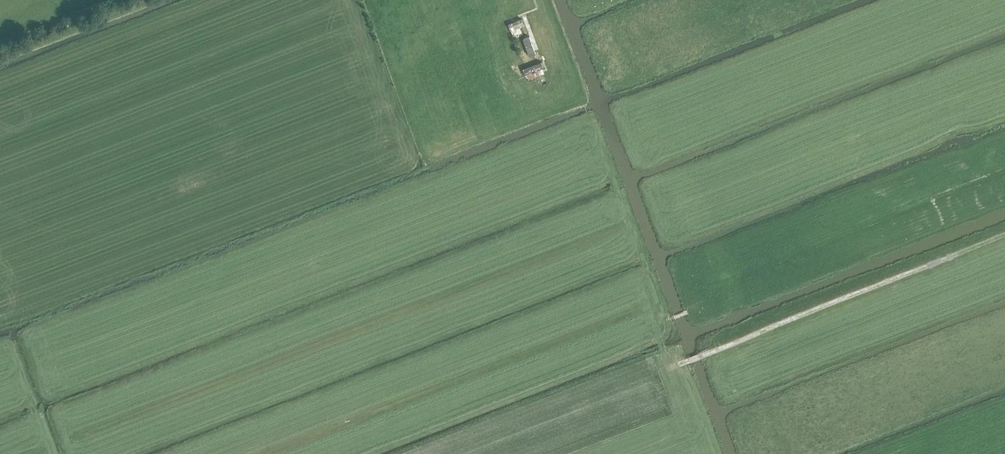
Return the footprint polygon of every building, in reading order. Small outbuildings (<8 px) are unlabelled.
[(521,18),(508,23),(511,30),(524,25),(521,18)] [(524,74),(543,67),(541,62),(522,69),(524,74)]
